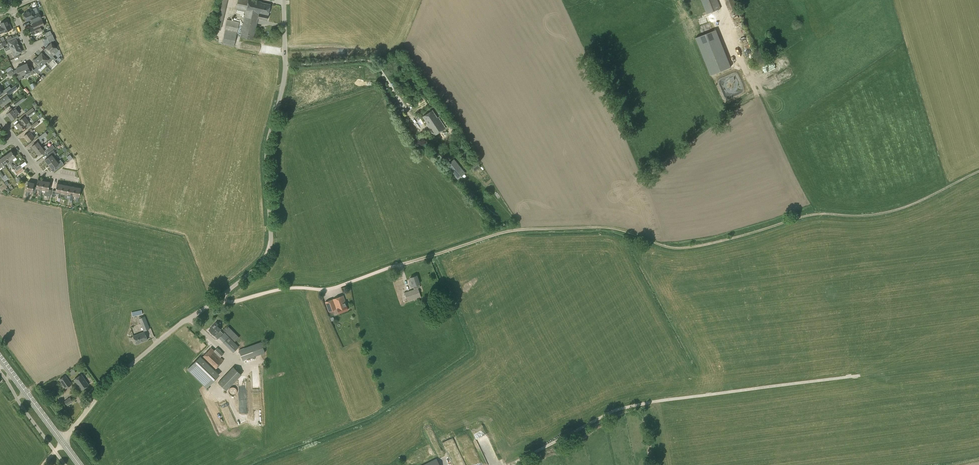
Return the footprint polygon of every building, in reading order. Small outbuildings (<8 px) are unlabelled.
[(213,27),(221,28),(228,0),(220,0),(213,27)] [(268,14),(270,4),(261,2),(261,1),(256,0),(238,0),(237,9),(246,11),(241,33),(241,37),(253,40),(254,36),(258,18),(267,20),(268,14)] [(720,8),(717,0),(701,0),(707,14),(720,8)] [(733,7),(731,0),(724,0),(727,9),(733,7)] [(34,14),(32,9),(27,11),(27,12),(24,14),(27,21),(31,19),(32,22),(41,18),(39,12),(34,14)] [(33,27),(30,28),(33,34),(42,30),(41,27),(44,25),(42,19),(32,24),(33,27)] [(237,32),(240,22),(227,19),(225,29),(222,44),(234,46),(237,32)] [(4,32),(12,29),(8,20),(0,23),(2,27),(0,27),(0,34),(4,32)] [(710,75),(731,67),(716,29),(695,37),(710,75)] [(47,37),(49,42),(55,40),(52,34),(47,37)] [(5,51),(19,45),(16,39),(13,40),(12,37),(7,40),(8,43),(9,42),(10,45),(4,48),(5,51)] [(53,44),(51,43),(46,48),(48,50),(46,52),(49,55),(52,58),(51,58),(53,59),(56,62),(57,61),(53,56),(56,54),(53,50),(56,47),(55,46),(53,44)] [(19,45),(5,51),(7,55),(13,52),(15,55),(13,55),(15,58),(20,56),(19,53),(22,52),(19,45)] [(52,58),(49,55),(46,57),(41,52),(39,54),(40,55),(38,57),(44,63),(47,61),(49,63),(53,59),(51,58),(52,58)] [(38,70),(44,63),(38,57),(36,59),(35,58),(32,60),(38,66),(34,70),(37,73),(38,74),(40,72),(38,70)] [(28,77),(30,76),(37,73),(34,70),(33,69),(32,67),(29,68),(27,63),(25,64),(24,63),(21,65),(25,74),(27,78),(28,77)] [(22,75),(25,74),(21,65),(18,66),(18,67),(16,68),(18,73),(15,74),(18,80),(23,78),(22,75)] [(9,95),(18,88),(21,86),(19,83),(16,85),(7,92),(9,95)] [(17,106),(26,99),(25,99),(26,98),(26,97),(28,95),(26,93),(14,103),(16,106),(17,105),(17,106)] [(8,96),(5,97),(5,96),(0,100),(0,104),(2,107),(11,100),(8,96)] [(12,120),(20,113),(15,107),(7,113),(12,120)] [(28,116),(35,111),(34,109),(33,108),(25,113),(28,116)] [(437,118),(432,110),(425,115),(424,115),(423,116),(428,123),(427,124),(434,135),(445,127),(438,117),(437,118)] [(27,128),(31,125),(25,116),(21,120),(21,121),(16,125),(18,128),(19,128),(21,130),(26,126),(27,128)] [(28,141),(34,137),(31,133),(33,131),(32,128),(27,131),(28,132),(24,136),(28,141)] [(35,151),(42,146),(41,144),(44,142),(42,139),(48,135),(45,132),(38,137),(40,140),(32,146),(35,151)] [(42,146),(35,151),(39,155),(47,149),(49,152),(55,147),(52,144),(48,148),(46,145),(43,147),(42,146)] [(48,164),(55,159),(53,156),(57,154),(53,150),(48,153),(50,156),(45,160),(48,164)] [(11,151),(6,155),(11,163),(12,163),(12,162),(14,161),(12,159),(15,156),(11,151)] [(12,167),(14,166),(6,155),(3,157),(2,156),(0,157),(0,158),(0,159),(4,164),(7,163),(8,164),(11,168),(12,167)] [(55,159),(48,164),(52,169),(57,165),(59,167),(64,164),(61,159),(57,162),(55,159)] [(454,159),(446,166),(457,179),(465,173),(454,159)] [(474,171),(480,167),(477,162),(471,166),(474,171)] [(0,170),(0,176),(1,178),(4,182),(8,179),(5,175),(4,176),(0,170)] [(44,181),(42,189),(46,190),(45,195),(50,196),(51,190),(48,189),(50,182),(47,181),(47,180),(45,179),(44,179),(44,181)] [(36,188),(36,187),(34,186),(34,183),(35,181),(33,181),(32,181),(31,182),(28,182),(26,190),(26,195),(28,196),(29,191),(32,192),(32,193),(35,193),(36,188)] [(61,193),(63,184),(60,184),(60,182),(59,182),(58,181),(57,183),(56,190),(53,190),(51,196),(55,197),(56,192),(59,193),(58,198),(60,198),(61,193)] [(73,195),(77,196),(76,201),(78,202),(79,197),(81,197),(82,194),(80,194),(81,188),(78,187),(78,186),(76,186),(76,185),(75,185),(75,187),(73,195)] [(413,286),(414,289),(405,292),(407,300),(420,295),(417,284),(420,283),(417,274),(409,277),(411,282),(409,282),(411,287),(413,286)] [(332,307),(336,306),(339,312),(348,309),(346,304),(345,303),(346,302),(343,295),(325,302),(327,307),(331,305),(332,307)] [(144,331),(150,329),(145,316),(139,318),(144,331)] [(223,333),(220,329),(221,328),(218,326),(219,325),(216,321),(212,325),(213,326),(209,329),(215,335),(217,333),(220,336),(223,333)] [(239,337),(228,326),(224,331),(235,342),(239,337)] [(137,343),(147,339),(144,332),(134,336),(137,343)] [(233,352),(239,347),(229,337),(224,332),(223,333),(220,336),(219,338),(223,342),(233,352)] [(239,350),(243,361),(265,353),(261,342),(239,350)] [(224,353),(217,347),(214,350),(211,347),(203,356),(215,368),(223,360),(220,357),(224,353)] [(217,377),(197,359),(187,369),(206,388),(217,377)] [(226,390),(242,374),(233,366),(218,382),(226,390)] [(81,390),(89,385),(81,374),(74,379),(81,390)] [(66,388),(71,384),(65,375),(59,379),(66,388)] [(68,405),(73,402),(70,397),(64,401),(68,405)]
